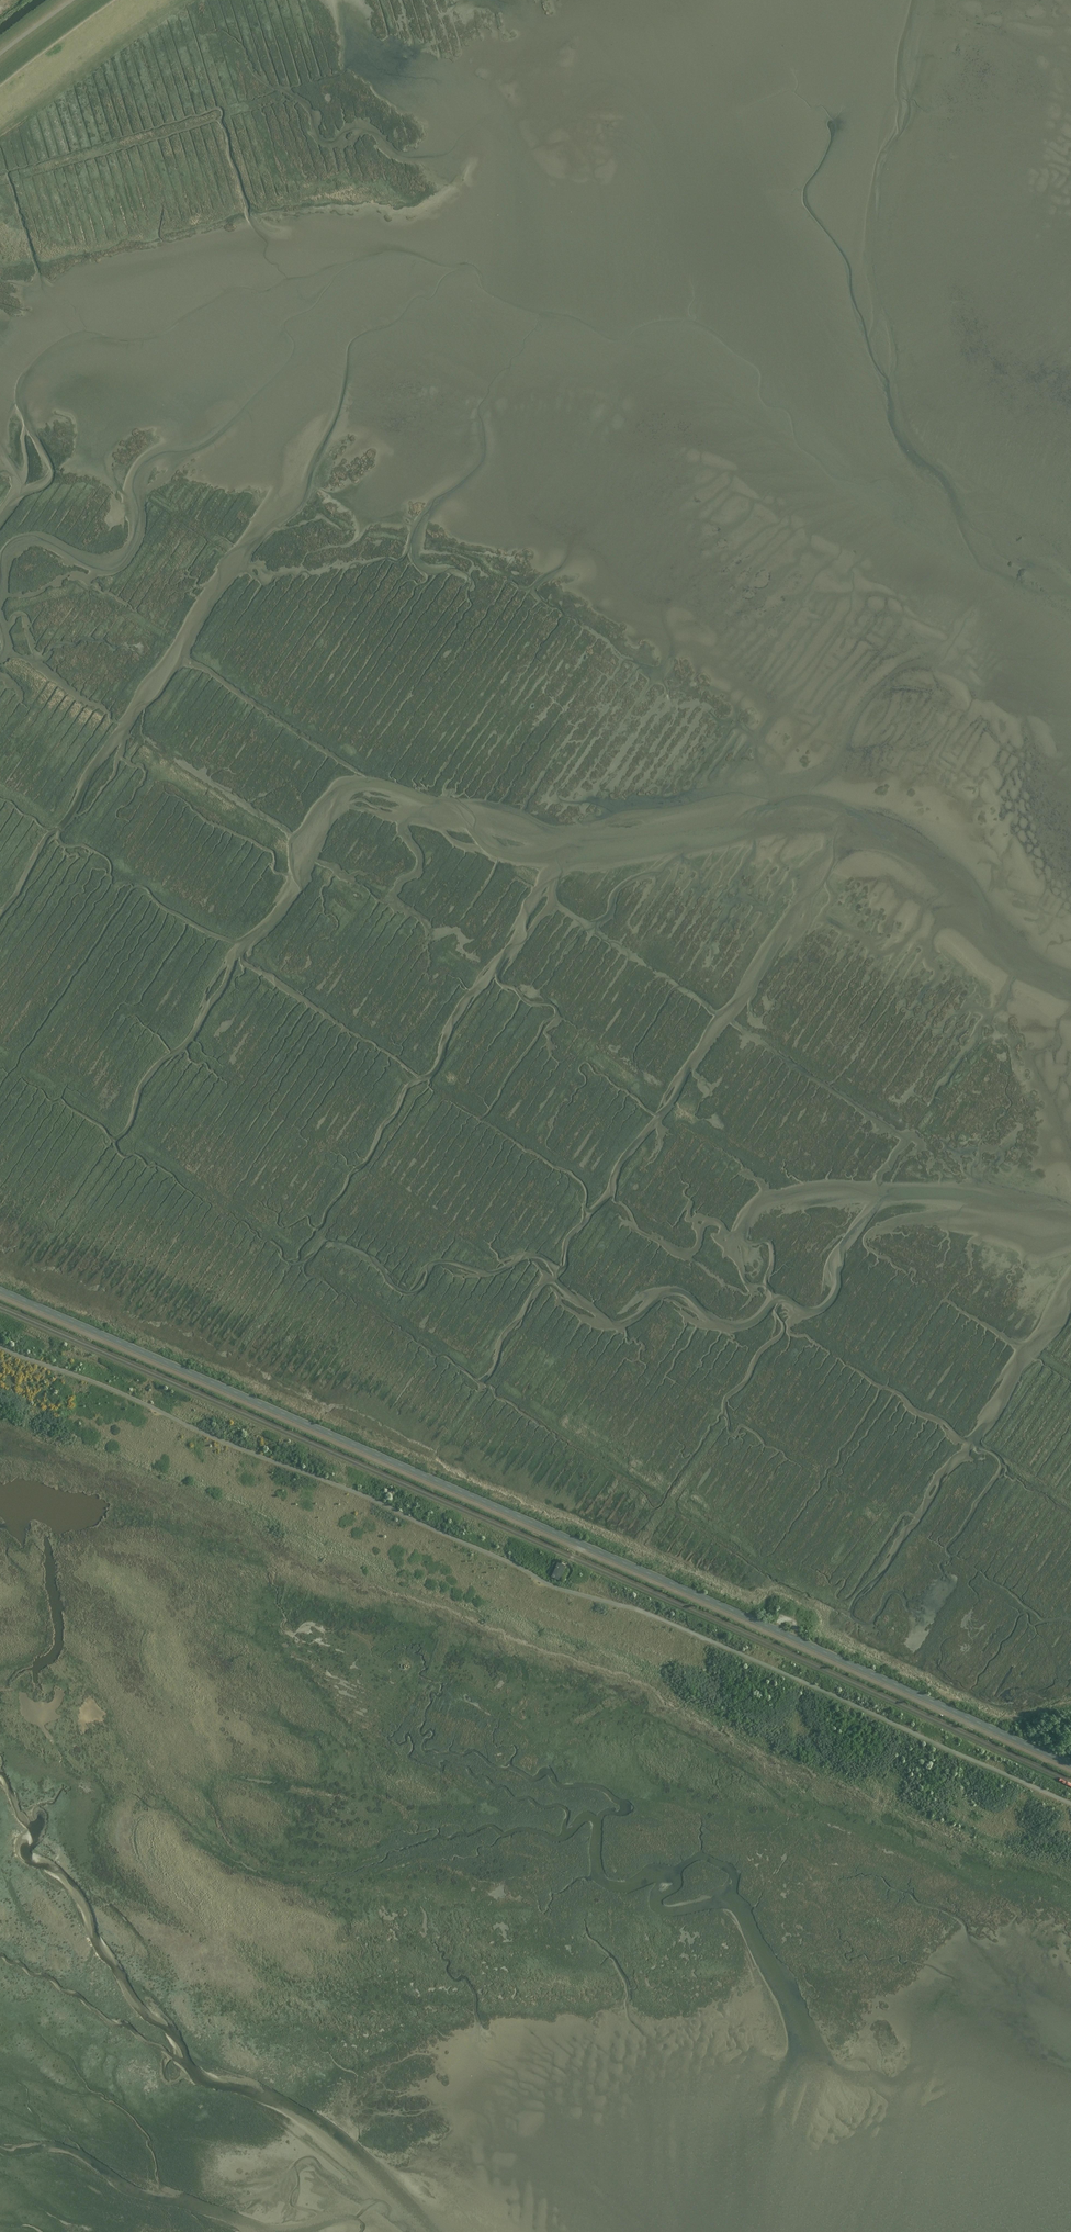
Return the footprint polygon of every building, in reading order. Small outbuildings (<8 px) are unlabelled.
[(562,1563),(555,1577),(563,1581),(564,1578),(566,1579),(571,1570),(568,1569),(570,1567),(562,1563)]
